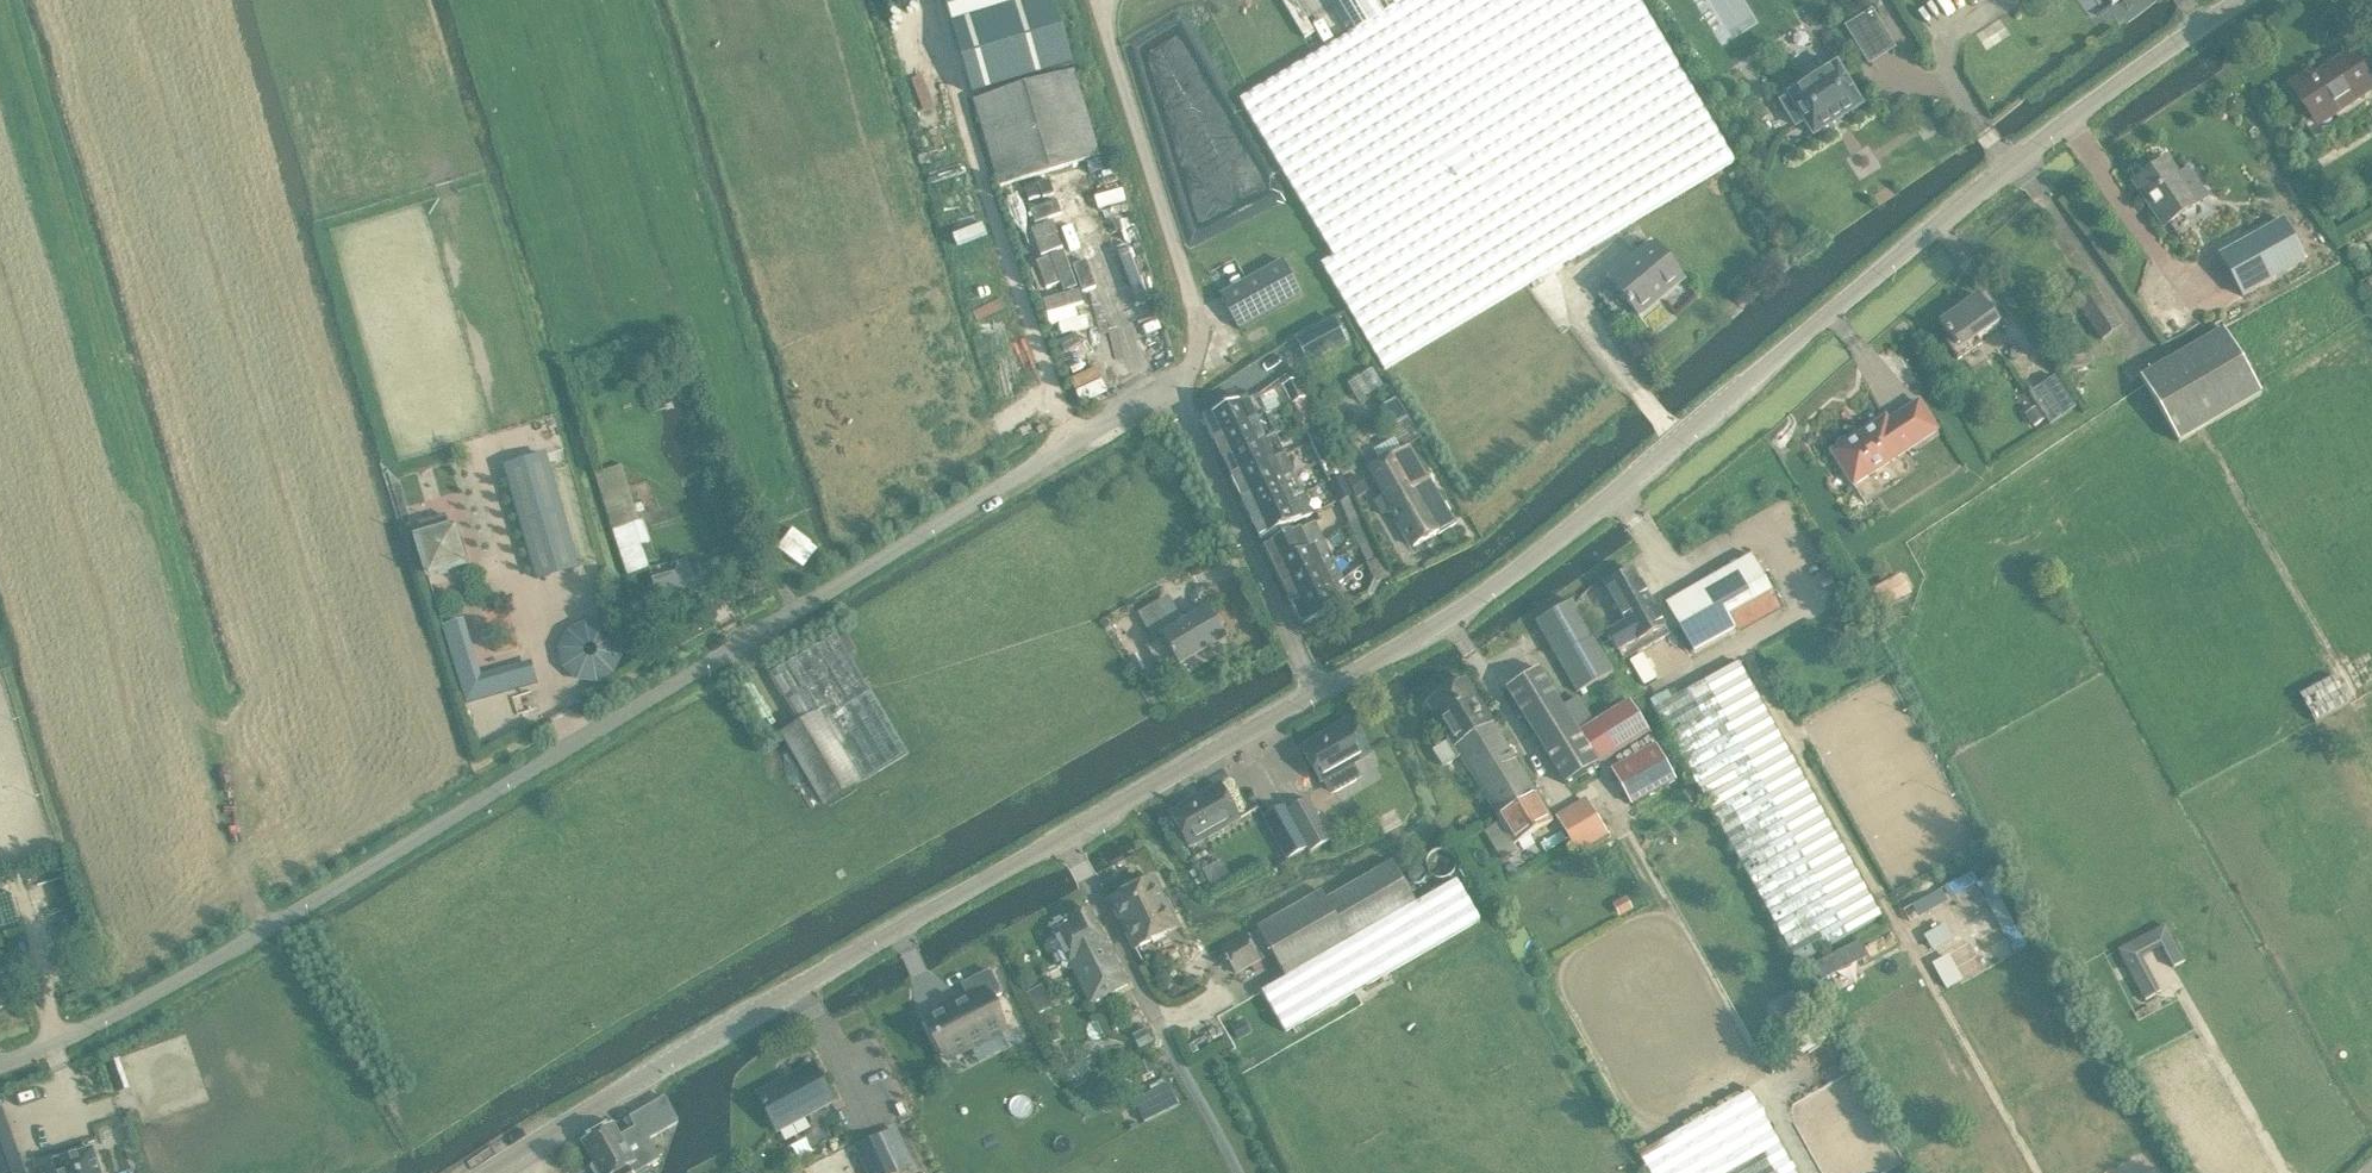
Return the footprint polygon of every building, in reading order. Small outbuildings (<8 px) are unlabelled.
[(972,94),(1072,65),(1053,0),(944,0),(972,94)] [(1321,263),(1384,369),(1734,161),(1639,0),(1336,0),(1355,31),(1239,99),(1333,256),(1321,263)] [(1871,12),(1846,28),(1869,63),(1893,48),(1871,12)] [(2371,91),(2371,54),(2370,51),(2356,60),(2351,52),(2314,76),(2311,72),(2289,86),(2316,127),(2371,91)] [(1789,97),(1781,103),(1795,126),(1804,121),(1813,136),(1862,106),(1836,65),(1788,95),(1789,97)] [(1074,71),(973,101),(998,187),(1100,156),(1074,71)] [(2188,167),(2177,175),(2166,160),(2134,182),(2163,225),(2192,206),(2193,208),(2209,197),(2188,167)] [(2282,221),(2219,256),(2242,297),(2305,262),(2282,221)] [(1655,246),(1611,283),(1639,318),(1683,281),(1655,246)] [(1283,261),(1220,296),(1238,329),(1301,295),(1283,261)] [(2102,341),(2123,327),(2095,287),(2075,301),(2102,341)] [(1963,356),(1980,344),(1976,340),(1998,324),(1978,296),(1939,323),(1950,338),(1946,341),(1949,345),(1953,342),(1963,356)] [(1333,318),(1296,339),(1308,362),(1346,342),(1333,318)] [(2260,394),(2222,329),(2140,376),(2178,442),(2260,394)] [(2041,385),(2062,416),(2075,407),(2054,376),(2041,385)] [(1296,379),(1283,385),(1292,404),(1306,398),(1296,379)] [(1265,416),(1256,397),(1205,420),(1214,440),(1261,418),(1265,416)] [(1302,424),(1315,418),(1306,398),(1292,404),(1302,424)] [(1836,449),(1832,452),(1853,485),(1937,431),(1918,402),(1888,421),(1885,417),(1849,441),(1846,439),(1841,439),(1838,441),(1836,445),(1836,449)] [(2036,409),(2026,416),(2034,428),(2043,421),(2036,409)] [(1265,416),(1261,418),(1214,440),(1224,459),(1260,442),(1274,436),(1271,428),(1276,426),(1269,414),(1266,417),(1265,416)] [(1311,443),(1324,437),(1315,418),(1302,424),(1311,443)] [(1274,436),(1260,442),(1224,459),(1233,479),(1279,457),(1283,455),(1274,436)] [(1320,463),(1334,456),(1324,437),(1311,443),(1320,463)] [(1445,503),(1444,504),(1410,446),(1401,451),(1394,439),(1374,450),(1380,462),(1369,469),(1384,495),(1373,501),(1382,517),(1393,511),(1414,547),(1439,533),(1440,535),(1457,525),(1445,503)] [(1283,455),(1279,457),(1233,479),(1242,498),(1279,481),(1292,475),(1283,455)] [(578,566),(545,456),(504,469),(536,579),(578,566)] [(1334,456),(1320,463),(1329,482),(1342,476),(1334,456)] [(611,526),(613,531),(628,576),(650,569),(635,522),(639,521),(622,465),(595,474),(611,526)] [(1368,491),(1359,474),(1347,481),(1357,497),(1368,491)] [(1292,475),(1279,481),(1242,498),(1251,517),(1301,494),(1292,475)] [(1329,482),(1328,483),(1337,502),(1351,495),(1342,476),(1329,482)] [(1251,517),(1261,538),(1312,514),(1303,495),(1302,495),(1301,494),(1251,517)] [(1338,504),(1340,503),(1350,525),(1363,519),(1351,495),(1337,502),(1338,504)] [(429,578),(467,566),(455,529),(450,530),(446,516),(418,525),(422,539),(417,540),(429,578)] [(1376,533),(1371,535),(1363,519),(1350,525),(1359,544),(1377,536),(1376,533)] [(1324,541),(1315,522),(1264,546),(1274,566),(1320,544),(1324,541)] [(804,570),(819,553),(792,530),(777,548),(804,570)] [(1368,563),(1386,555),(1377,536),(1359,544),(1368,563)] [(1324,541),(1320,544),(1274,566),(1283,585),(1319,568),(1333,560),(1324,541)] [(1740,635),(1784,610),(1753,554),(1665,603),(1693,653),(1736,629),(1740,635)] [(732,555),(688,567),(687,562),(676,564),(678,570),(676,570),(676,573),(653,579),(660,607),(701,597),(703,603),(707,602),(706,596),(716,593),(712,578),(736,572),(732,555)] [(1389,574),(1393,572),(1386,555),(1368,563),(1368,564),(1366,564),(1375,584),(1390,577),(1389,574)] [(1319,568),(1283,585),(1292,605),(1338,583),(1343,581),(1333,560),(1319,568)] [(1605,586),(1626,622),(1608,633),(1623,659),(1669,634),(1633,570),(1605,586)] [(1901,574),(1871,590),(1882,610),(1912,594),(1901,574)] [(1351,609),(1348,604),(1338,583),(1292,605),(1302,625),(1337,609),(1340,614),(1351,609)] [(1181,625),(1165,598),(1138,614),(1154,642),(1162,637),(1179,665),(1225,637),(1207,609),(1181,625)] [(1572,602),(1536,622),(1577,694),(1613,673),(1572,602)] [(534,668),(477,684),(459,621),(444,626),(466,704),(538,683),(534,668)] [(781,735),(823,804),(908,753),(837,635),(771,674),(800,724),(781,735)] [(1739,662),(1655,709),(1798,964),(1882,916),(1739,662)] [(1506,689),(1566,786),(1650,735),(1629,701),(1593,724),(1577,698),(1562,707),(1539,669),(1506,689)] [(2315,721),(2348,703),(2334,677),(2301,696),(2315,721)] [(1466,680),(1426,704),(1448,740),(1431,750),(1441,767),(1459,756),(1497,819),(1536,795),(1492,722),(1466,680)] [(1371,753),(1352,720),(1302,748),(1321,782),(1322,781),(1331,796),(1362,779),(1353,763),(1371,753)] [(1631,806),(1676,781),(1655,744),(1611,769),(1631,806)] [(1171,814),(1190,847),(1240,819),(1221,786),(1171,814)] [(1500,824),(1485,833),(1499,855),(1553,822),(1536,795),(1497,819),(1500,824)] [(1332,840),(1308,798),(1287,810),(1309,847),(1311,851),(1332,840)] [(1577,852),(1605,837),(1583,799),(1556,815),(1577,852)] [(1264,818),(1288,859),(1309,847),(1287,810),(1285,806),(1264,818)] [(1391,861),(1326,899),(1321,890),(1257,927),(1258,930),(1248,936),(1262,961),(1273,955),(1286,978),(1262,992),(1285,1033),(1480,920),(1457,880),(1415,904),(1391,861)] [(1153,879),(1111,900),(1135,949),(1177,928),(1153,879)] [(1620,914),(1631,909),(1626,898),(1615,904),(1620,914)] [(1069,964),(1089,1005),(1128,985),(1091,910),(1067,922),(1064,920),(1055,925),(1053,932),(1060,945),(1058,954),(1062,963),(1069,964)] [(2136,954),(2158,942),(2174,968),(2184,962),(2163,926),(2119,949),(2145,1002),(2157,996),(2136,954)] [(1245,935),(1221,948),(1235,973),(1259,960),(1245,935)] [(969,998),(926,1019),(944,1054),(966,1044),(968,1049),(1005,1030),(990,1000),(1002,994),(990,971),(962,985),(969,998)] [(1040,987),(1026,994),(1037,1015),(1051,1007),(1040,987)] [(1249,1034),(1241,1022),(1232,1027),(1239,1040),(1249,1034)] [(121,1059),(108,1063),(114,1080),(126,1076),(121,1059)] [(1149,1061),(1136,1066),(1140,1078),(1153,1073),(1149,1061)] [(814,1064),(756,1094),(776,1132),(833,1102),(814,1064)] [(1145,1122),(1179,1105),(1167,1083),(1134,1100),(1145,1122)] [(1750,1092),(1636,1155),(1646,1172),(1795,1172),(1750,1092)] [(620,1137),(614,1126),(583,1144),(594,1163),(591,1169),(594,1172),(649,1172),(646,1168),(660,1160),(649,1141),(677,1124),(678,1121),(664,1097),(630,1118),(635,1127),(620,1137)] [(855,1148),(866,1172),(901,1172),(883,1135),(855,1148)] [(0,1140),(0,1172),(24,1172),(10,1136),(0,1140)] [(53,1162),(53,1164),(54,1164),(57,1172),(101,1172),(93,1151),(94,1151),(93,1149),(91,1149),(91,1150),(55,1161),(53,1162)]
